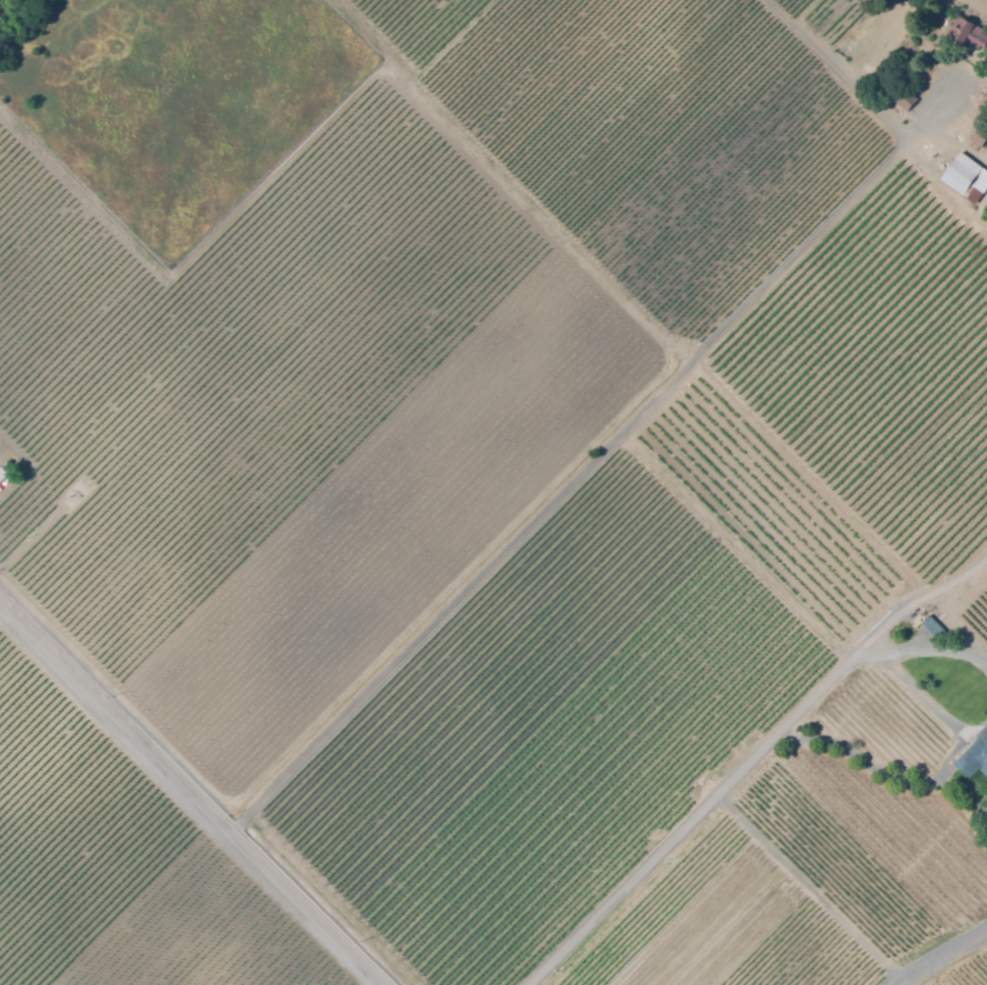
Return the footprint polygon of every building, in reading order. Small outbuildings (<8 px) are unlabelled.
[(960,15),(986,30),(986,50),(986,49),(986,51),(967,40),(964,45),(949,37),(960,15)] [(907,112),(893,98),(905,85),(919,99),(907,112)] [(969,138),(986,118),(986,141),(981,148),(969,138)] [(961,151),(986,170),(986,190),(976,205),(941,179),(961,151)] [(945,630),(936,639),(920,623),(928,614),(945,630)] [(954,760),(986,728),(986,771),(981,765),(970,776),(954,760)]
